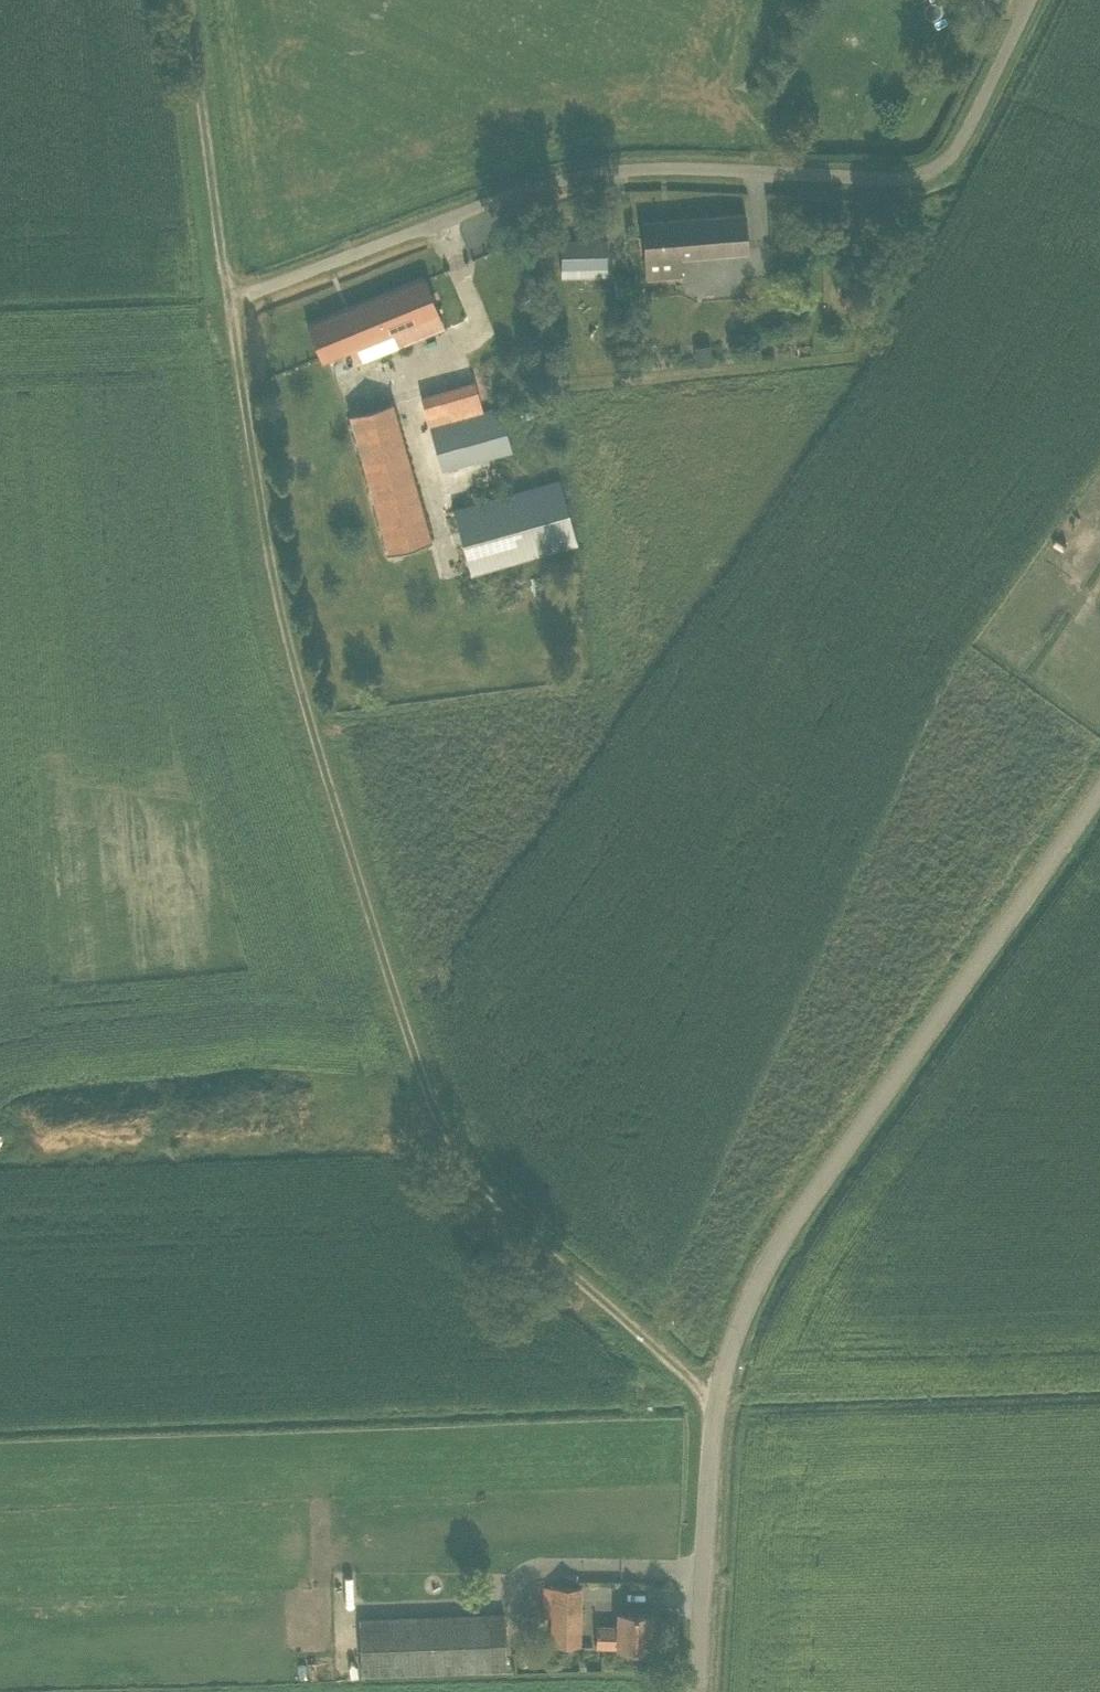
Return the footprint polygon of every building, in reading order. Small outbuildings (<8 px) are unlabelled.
[(646,258),(749,250),(746,213),(643,221),(646,258)] [(596,266),(606,266),(606,239),(561,239),(561,276),(596,276),(596,266)] [(439,312),(424,275),(307,323),(322,360),(439,312)] [(697,365),(714,363),(712,344),(695,346),(697,365)] [(482,411),(473,379),(421,394),(441,467),(512,448),(500,406),(482,411)] [(388,551),(432,539),(393,402),(350,414),(388,551)] [(471,573),(579,543),(560,476),(452,507),(471,573)] [(578,1643),(580,1587),(544,1586),(543,1614),(553,1615),(552,1642),(578,1643)] [(598,1623),(597,1646),(651,1647),(652,1612),(620,1611),(619,1624),(598,1623)] [(360,1672),(506,1669),(505,1613),(358,1615),(360,1672)]
